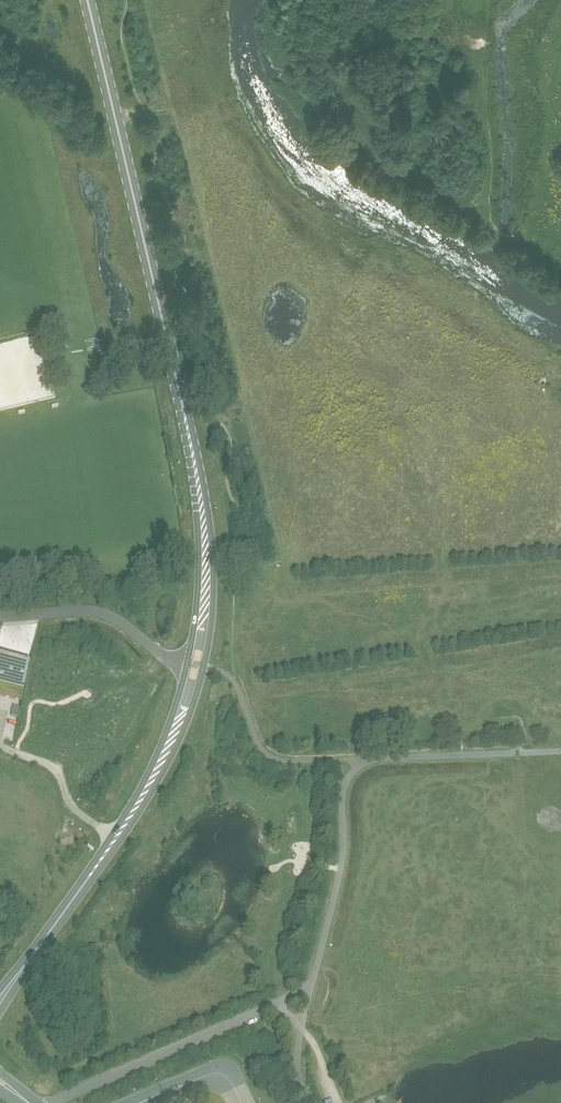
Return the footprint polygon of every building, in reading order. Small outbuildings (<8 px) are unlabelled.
[(22,698),(30,659),(22,657),(14,655),(5,654),(0,652),(0,693),(22,698)]
